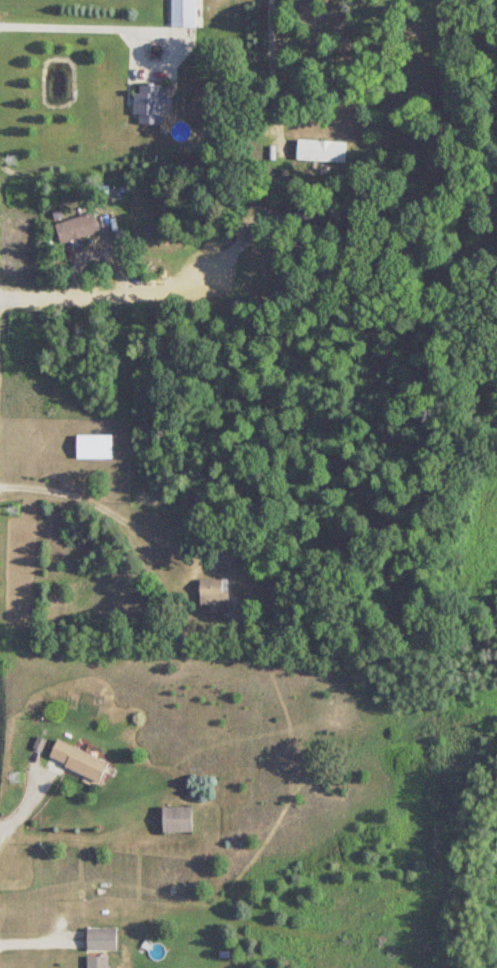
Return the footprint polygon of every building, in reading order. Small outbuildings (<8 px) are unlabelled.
[(172,26),(197,26),(197,0),(172,0),(172,26)] [(135,115),(139,115),(139,123),(170,123),(170,85),(135,85),(135,115)] [(347,141),(298,140),(298,160),(347,161),(347,141)] [(55,224),(60,243),(101,232),(95,213),(55,224)] [(113,435),(77,435),(77,459),(113,459),(113,435)] [(208,537),(211,548),(209,548),(214,571),(236,566),(228,532),(208,537)] [(226,580),(200,580),(200,600),(226,600),(226,580)] [(50,760),(100,783),(109,763),(59,740),(50,760)] [(193,808),(163,808),(163,833),(193,833),(193,808)] [(117,928),(88,928),(88,952),(117,952),(117,928)] [(108,957),(88,957),(88,967),(108,967),(108,957)]
